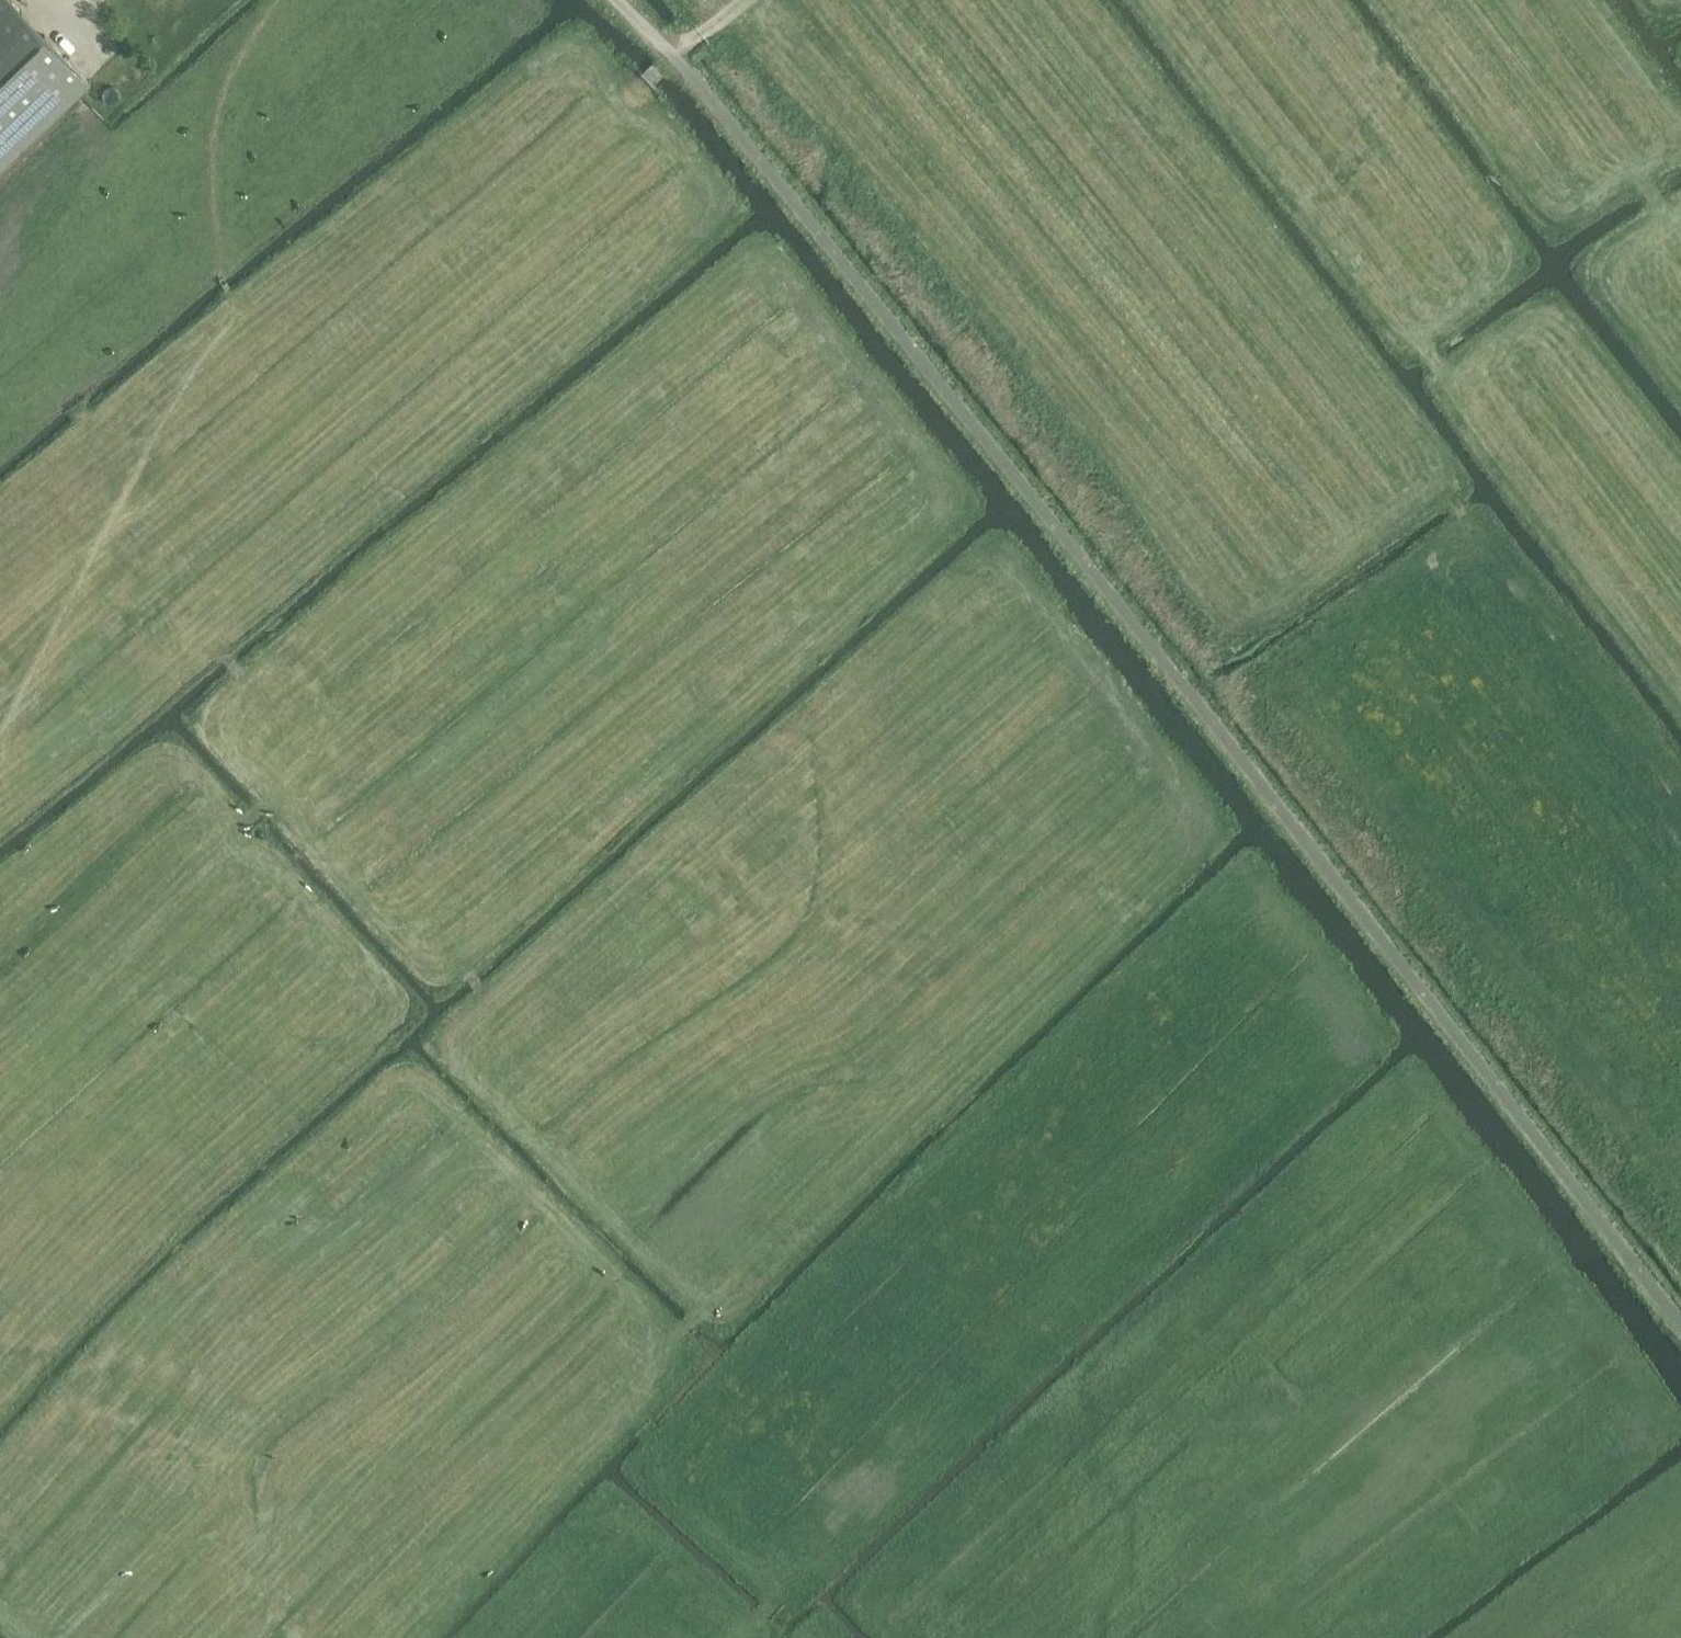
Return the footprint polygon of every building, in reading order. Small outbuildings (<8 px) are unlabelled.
[(11,0),(0,0),(0,170),(91,83),(11,0)] [(763,1553),(761,1562),(788,1566),(789,1557),(763,1553)]
